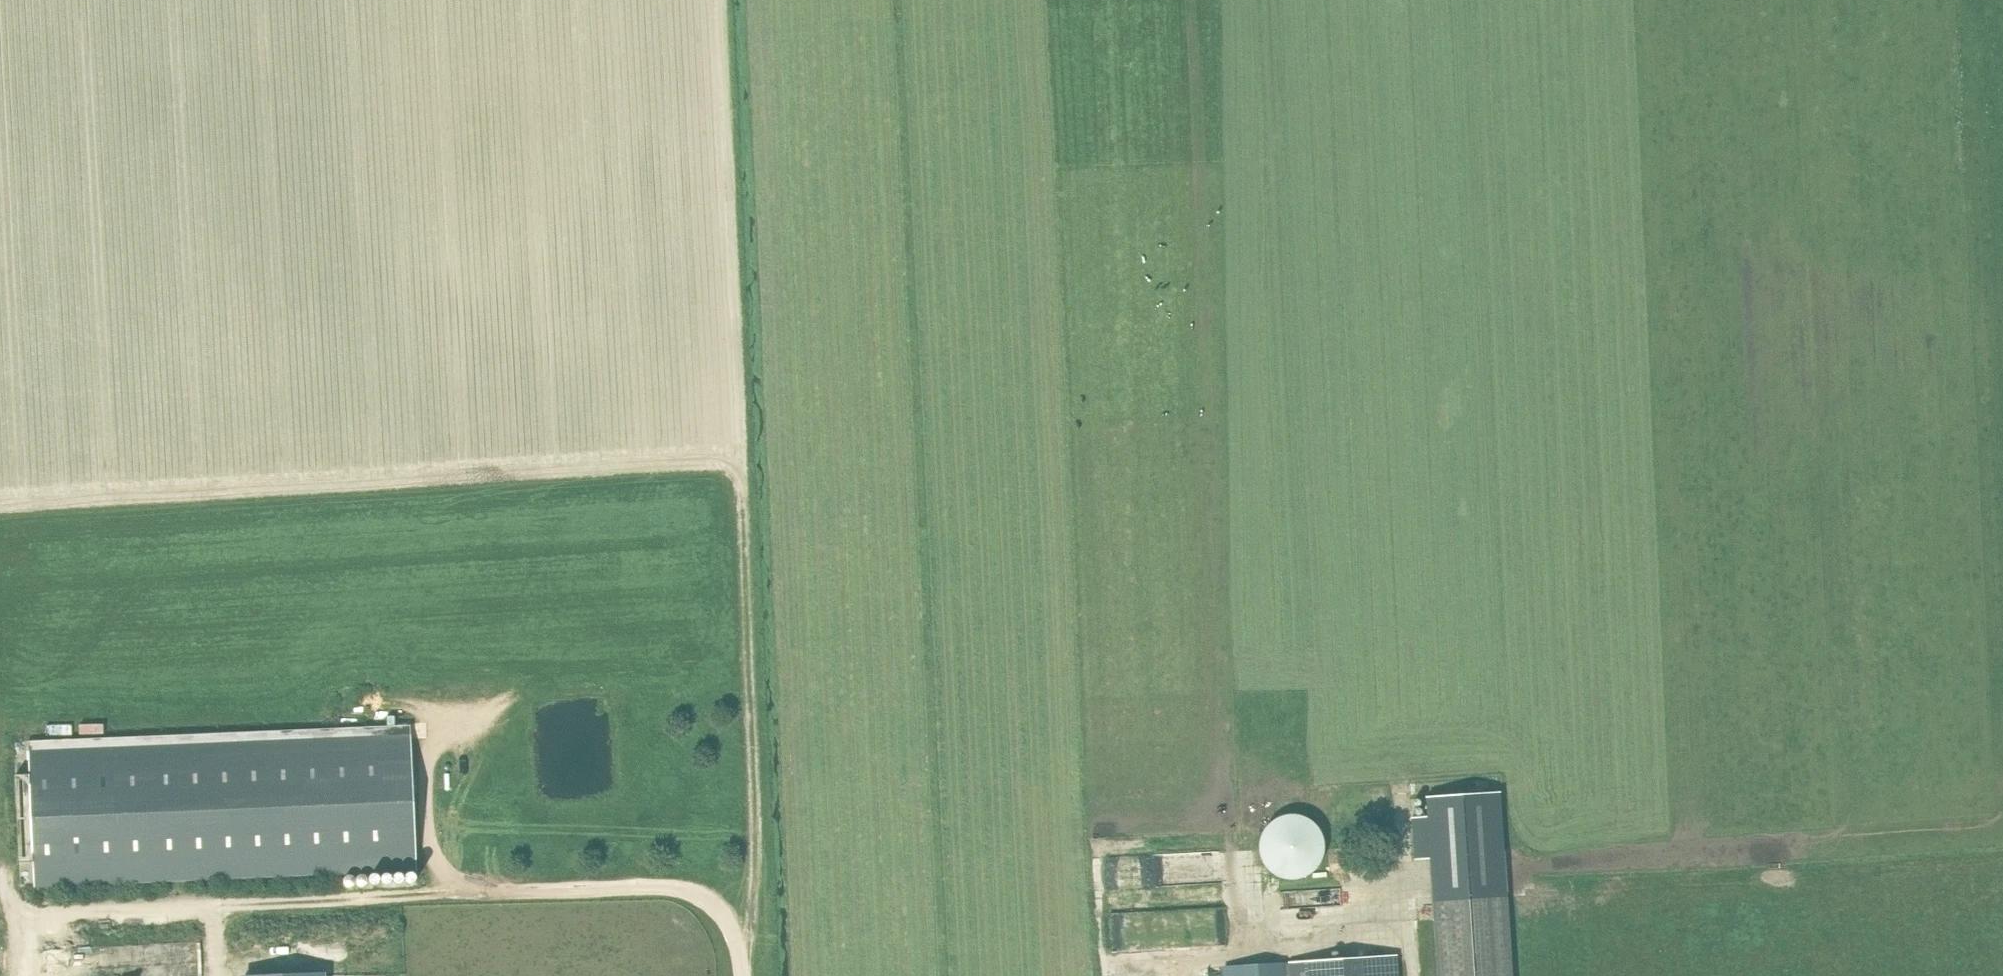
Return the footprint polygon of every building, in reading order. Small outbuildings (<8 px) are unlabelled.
[(30,774),(15,774),(19,862),(33,861),(34,886),(416,870),(410,724),(28,740),(30,774)] [(1412,817),(1415,859),(1431,858),(1433,896),(1439,975),(1511,975),(1506,892),(1499,792),(1427,797),(1428,816),(1412,817)] [(1325,858),(1325,857),(1324,849),(1321,843),(1318,837),(1314,833),(1308,829),(1302,826),(1297,825),(1290,825),(1282,826),(1277,829),(1271,832),(1267,836),(1264,842),(1261,847),(1260,852),(1260,859),(1261,865),(1263,871),(1266,876),(1270,880),(1276,885),(1280,887),(1287,889),(1293,889),(1298,889),(1304,887),(1309,885),(1315,880),(1319,875),(1322,870),(1324,863),(1325,858)] [(1194,852),(1166,852),(1166,884),(1195,883),(1194,852)] [(1206,943),(1218,943),(1219,907),(1207,906),(1206,943)] [(1383,955),(1225,965),(1226,975),(1384,975),(1383,955)]
